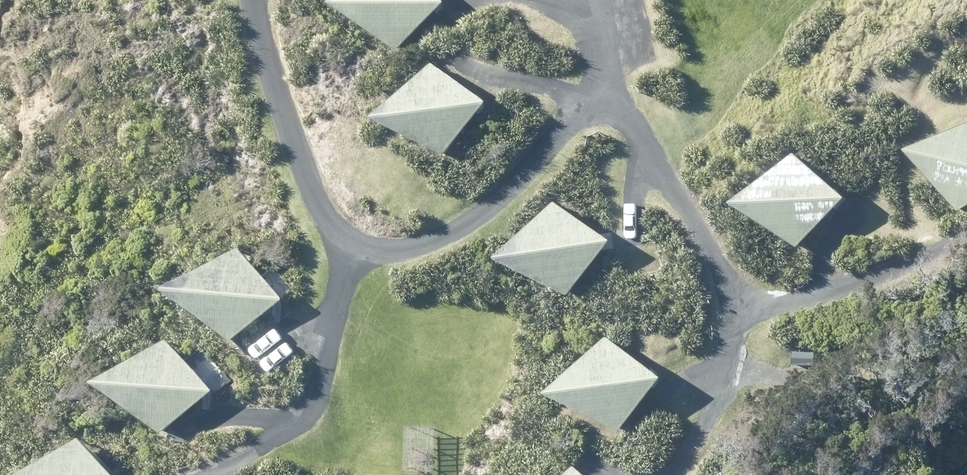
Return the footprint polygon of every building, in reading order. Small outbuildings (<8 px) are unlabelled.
[(409,34),(444,0),(376,0),(409,34)] [(498,84),(443,43),(400,99),(455,141),(498,84)] [(919,126),(951,187),(966,179),(966,102),(919,126)] [(849,169),(794,128),(751,185),(806,226),(849,169)] [(618,223),(563,181),(520,238),(575,279),(618,223)] [(299,279),(254,227),(200,273),(245,325),(299,279)] [(675,360),(620,318),(577,375),(632,416),(675,360)] [(232,376),(187,324),(133,370),(178,422),(232,376)] [(111,426),(52,466),(58,474),(144,474),(111,426)] [(441,429),(411,428),(409,471),(439,473),(441,429)] [(591,454),(575,474),(618,474),(591,454)]
